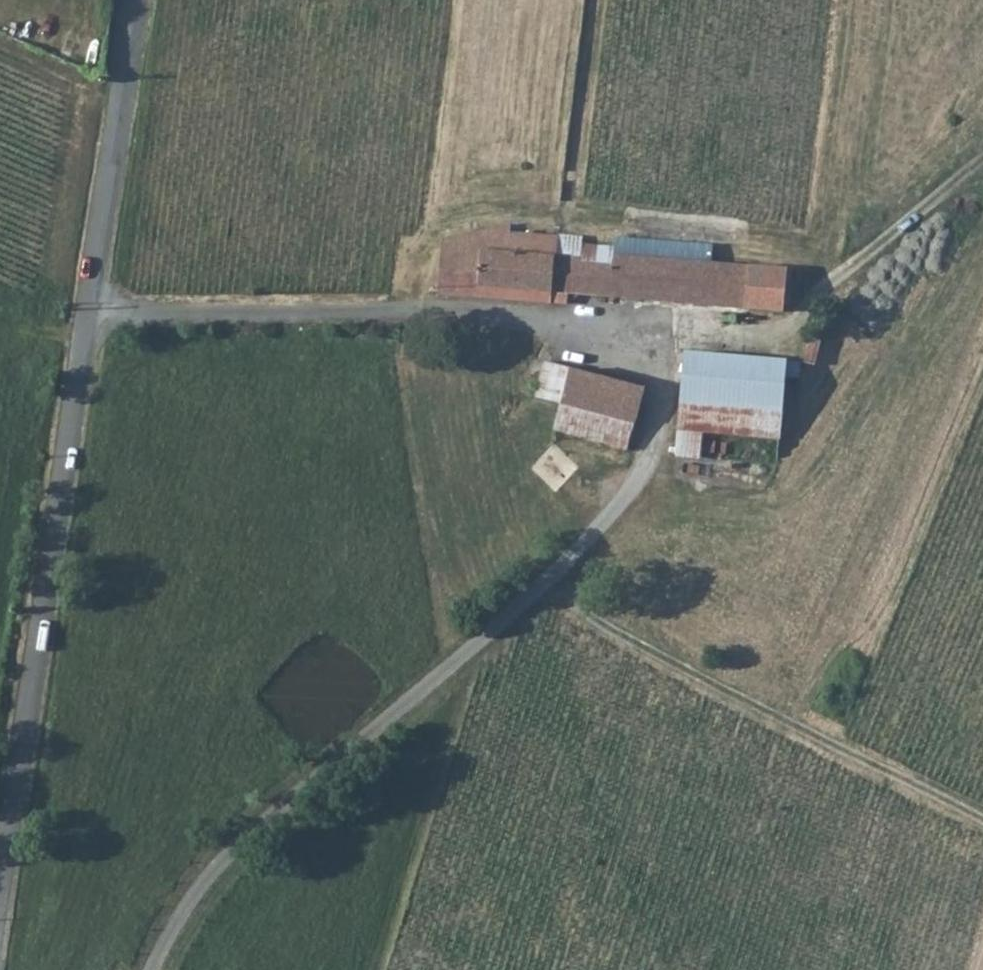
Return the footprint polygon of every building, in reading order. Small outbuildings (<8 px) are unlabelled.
[(437,296),(550,305),(558,236),(510,233),(510,225),(442,239),(437,296)] [(558,236),(550,305),(567,306),(567,296),(613,298),(614,301),(643,303),(643,301),(784,313),(788,269),(618,255),(612,255),(614,247),(582,243),(582,237),(559,235),(558,236)] [(684,352),(676,457),(779,466),(783,410),(805,412),(809,364),(684,352)] [(560,406),(552,432),(627,451),(645,389),(544,362),(535,398),(560,406)]
